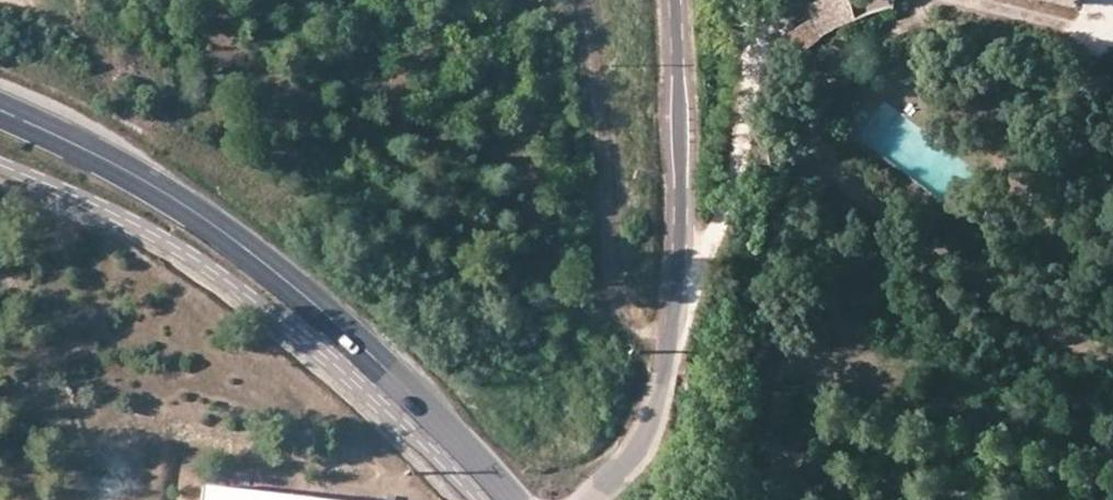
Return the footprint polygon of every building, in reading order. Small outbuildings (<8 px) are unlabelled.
[(776,36),(789,58),(808,47),(818,30),(856,17),(850,0),(811,0),(806,2),(813,17),(776,36)] [(202,486),(201,499),(317,499),(202,486)]
